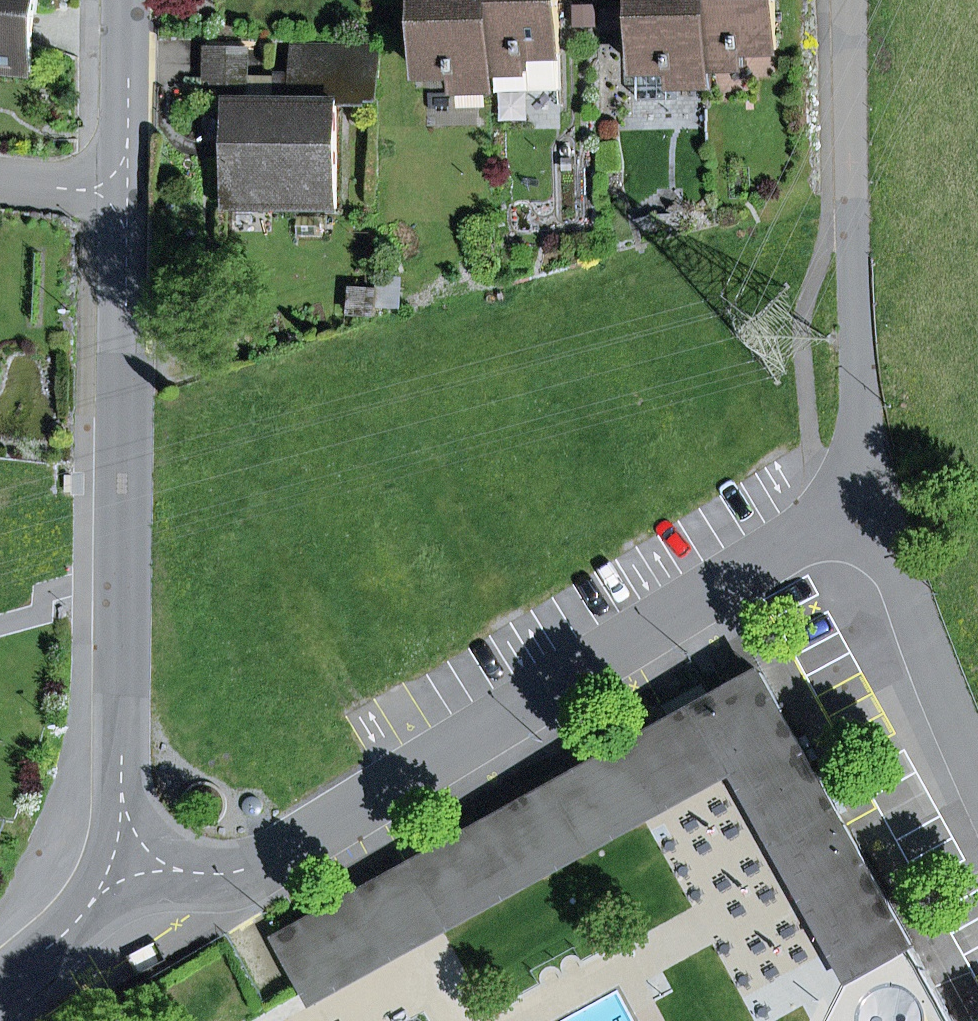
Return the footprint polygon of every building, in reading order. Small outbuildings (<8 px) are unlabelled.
[(32,43),(24,43),(27,12),(35,13),(36,0),(0,0),(0,68),(29,71),(32,43)] [(489,0),(421,0),(422,74),(450,74),(489,73),(491,73),(489,0)] [(559,90),(558,0),(489,0),(491,73),(529,72),(529,90),(559,90)] [(706,0),(638,0),(639,70),(708,68),(706,0)] [(775,50),(774,0),(706,0),(708,68),(710,68),(710,51),(749,50),(775,50)] [(575,6),(575,28),(597,27),(596,6),(575,6)] [(600,10),(601,31),(622,31),(622,9),(600,10)] [(250,48),(204,48),(203,87),(223,87),(223,101),(226,101),(293,102),(294,78),(250,77),(250,48)] [(710,68),(749,67),(749,50),(710,51),(710,68)] [(226,101),(225,207),(337,208),(338,105),(362,105),(362,101),(376,101),(377,55),(294,54),(294,78),(293,102),(226,101)] [(640,100),(690,99),(690,85),(708,85),(708,68),(639,70),(640,100)] [(450,90),(489,89),(489,73),(450,74),(450,90)] [(761,673),(407,867),(435,918),(738,751),(818,896),(869,869),(761,673)] [(847,983),(912,948),(869,869),(818,896),(738,751),(435,918),(407,867),(384,880),(356,895),(384,946),(304,990),(312,1004),(731,774),(847,983)] [(276,939),(304,990),(384,946),(356,895),(276,939)]
